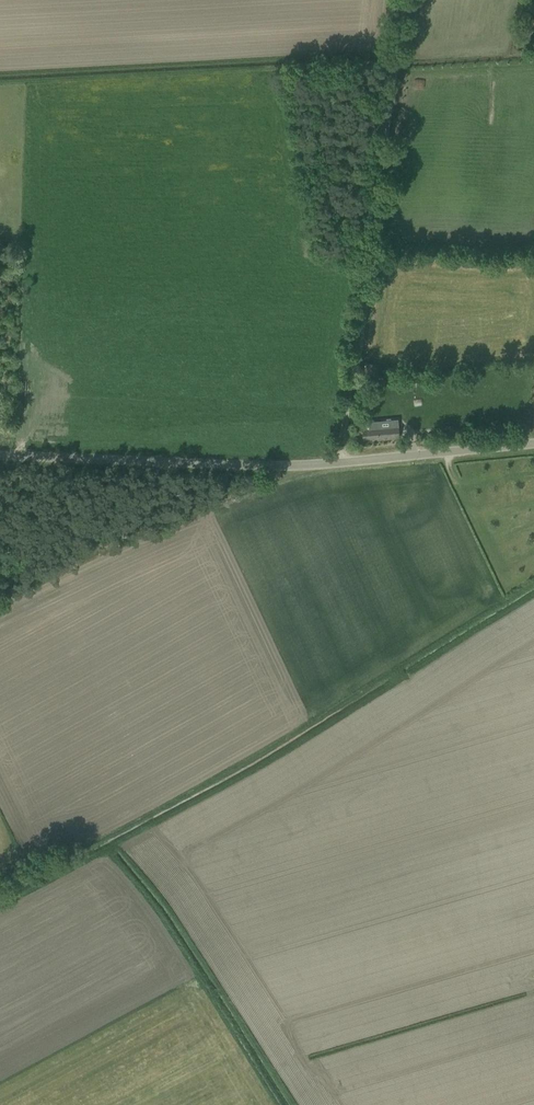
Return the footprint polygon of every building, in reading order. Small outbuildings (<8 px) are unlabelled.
[(360,429),(361,439),(382,437),(382,439),(399,438),(397,426),(360,429)]
